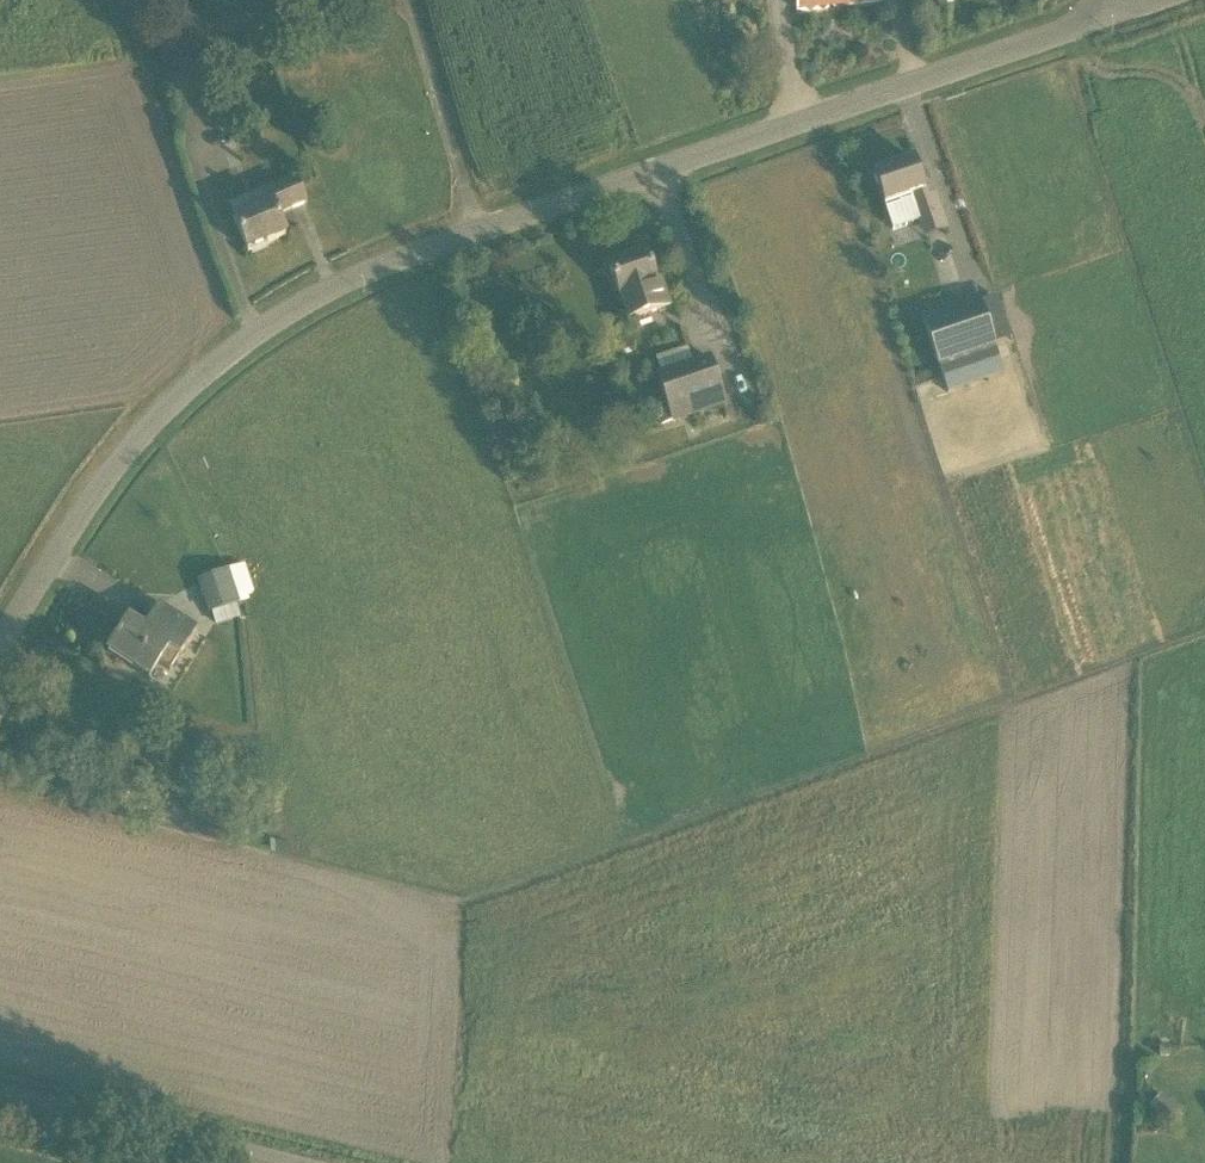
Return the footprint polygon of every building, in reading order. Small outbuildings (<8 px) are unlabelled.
[(797,11),(882,1),(882,0),(795,0),(797,11)] [(873,174),(884,205),(893,229),(920,221),(942,213),(936,195),(926,198),(924,192),(926,191),(915,160),(873,174)] [(277,215),(306,203),(295,179),(266,191),(271,204),(233,220),(247,252),(286,236),(277,215)] [(628,260),(609,266),(619,294),(622,293),(632,320),(669,307),(661,281),(656,282),(646,252),(628,258),(628,260)] [(995,348),(995,346),(981,304),(979,295),(920,314),(939,367),(995,348)] [(658,376),(661,385),(648,389),(661,427),(674,424),(726,407),(710,359),(658,376)] [(245,566),(230,571),(200,580),(211,614),(212,614),(216,626),(241,618),(237,606),(241,604),(239,598),(254,593),(245,566)] [(197,631),(186,624),(160,608),(146,631),(129,620),(108,653),(110,654),(112,650),(136,664),(133,668),(152,680),(161,666),(169,671),(178,658),(180,659),(197,631)] [(1182,1113),(1161,1095),(1149,1110),(1170,1128),(1182,1113)]
